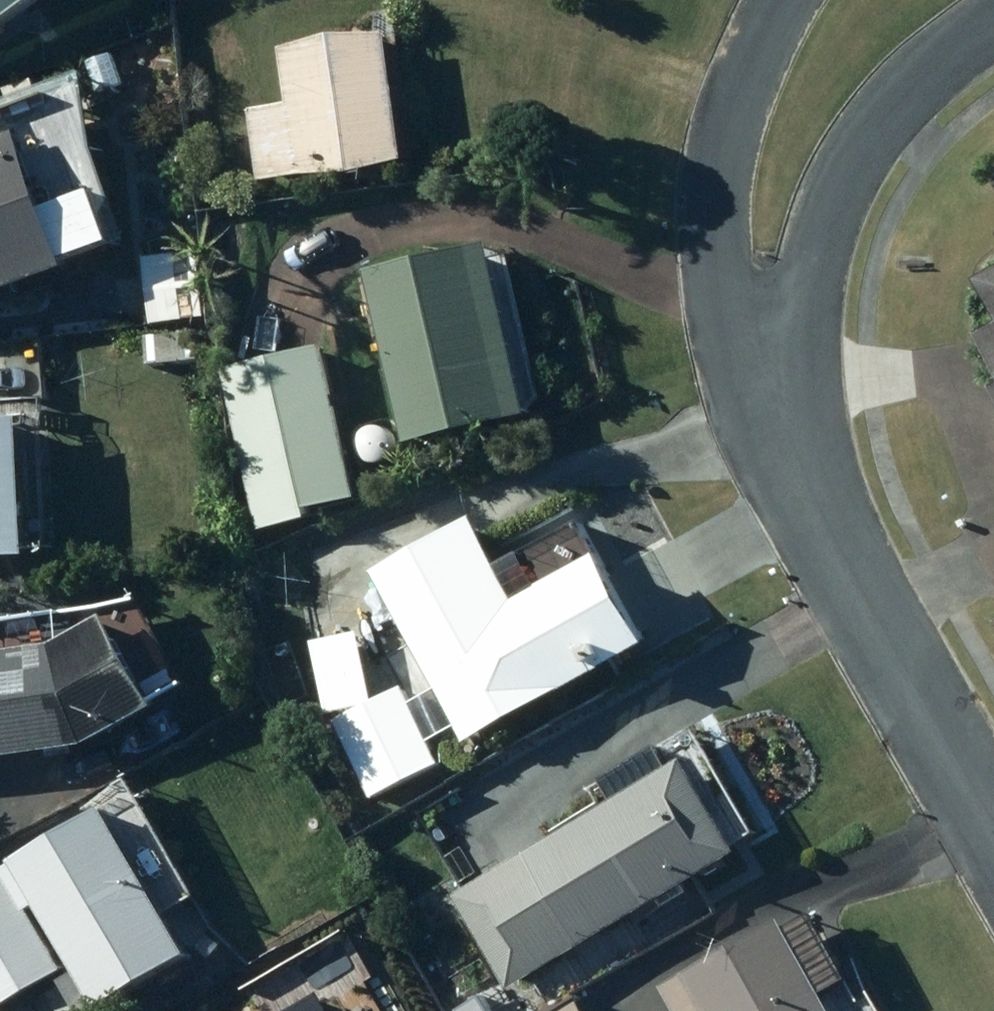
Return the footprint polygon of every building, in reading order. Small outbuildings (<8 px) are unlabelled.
[(42,0),(0,0),(0,29),(42,0)] [(294,108),(254,113),(263,182),(412,163),(397,37),(286,51),(294,108)] [(92,64),(104,95),(127,86),(115,55),(92,64)] [(68,249),(105,236),(87,185),(41,202),(15,129),(6,132),(0,116),(0,274),(68,249)] [(374,278),(415,446),(535,417),(495,249),(374,278)] [(160,311),(168,311),(195,310),(193,276),(192,276),(192,268),(158,269),(160,311)] [(993,307),(993,274),(980,282),(993,307)] [(983,336),(993,355),(993,330),(983,336)] [(201,335),(157,339),(160,366),(204,362),(201,335)] [(327,350),(228,374),(265,531),(315,519),(314,514),(363,502),(327,350)] [(0,427),(0,565),(41,563),(35,425),(0,427)] [(391,572),(473,747),(576,698),(494,524),(391,572)] [(98,752),(167,715),(118,625),(84,643),(80,615),(0,625),(0,765),(98,752)] [(445,766),(409,690),(377,704),(364,634),(317,643),(331,717),(336,716),(375,798),(445,766)] [(695,766),(577,832),(630,926),(747,859),(695,766)] [(23,870),(104,1010),(116,1010),(201,962),(117,816),(23,870)] [(577,832),(458,900),(511,993),(630,926),(577,832)] [(0,869),(0,1010),(1,1010),(67,974),(6,866),(0,869)] [(670,994),(679,1010),(839,1010),(833,1001),(858,987),(815,912),(670,994)] [(456,1010),(485,1010),(477,996),(455,1009),(456,1010)] [(563,1010),(586,1010),(580,1001),(563,1010)]
